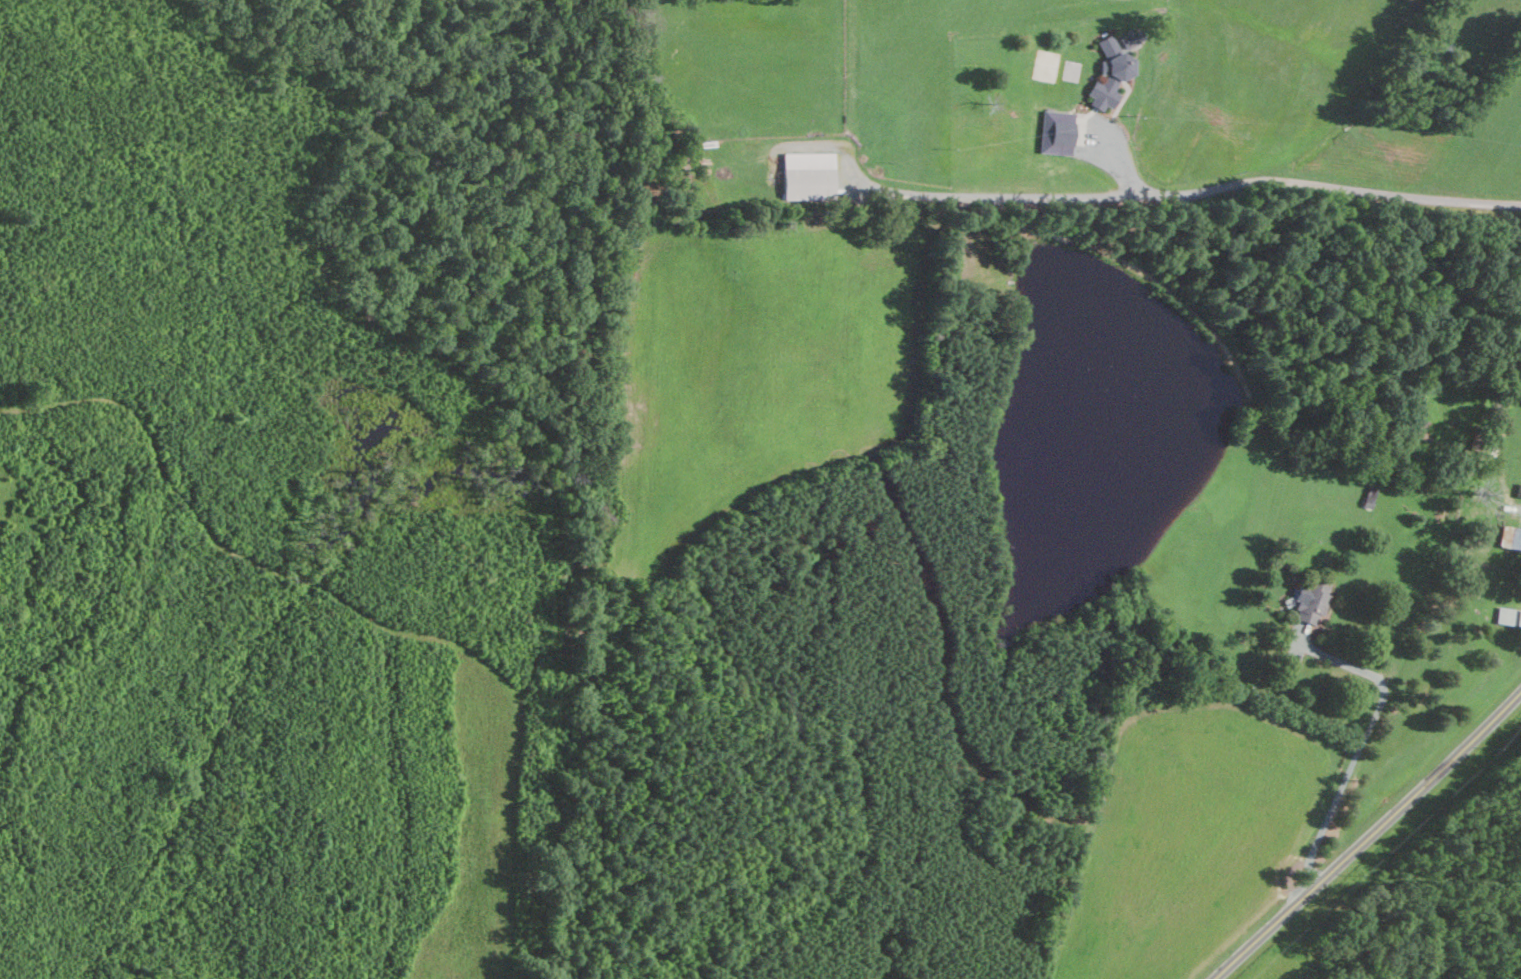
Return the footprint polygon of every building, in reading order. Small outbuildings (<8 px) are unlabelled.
[(1099,42),(1111,69),(1103,83),(1097,80),(1089,94),(1095,97),(1092,104),(1105,111),(1108,105),(1115,108),(1123,94),(1117,90),(1121,81),(1138,74),(1134,65),(1138,58),(1121,49),(1113,32),(1102,37),(1099,42)] [(1077,113),(1044,111),(1042,153),(1075,154),(1077,113)] [(785,199),(794,200),(811,193),(812,186),(818,186),(820,191),(826,188),(827,190),(829,172),(834,170),(831,163),(831,159),(825,161),(825,166),(817,165),(809,168),(811,154),(802,152),(800,172),(795,162),(794,175),(789,166),(785,199)] [(1504,527),(1503,548),(1520,549),(1520,528),(1504,527)] [(1304,587),(1293,618),(1321,628),(1335,587),(1317,581),(1313,590),(1304,587)] [(1499,609),(1498,625),(1520,625),(1520,610),(1499,609)]
